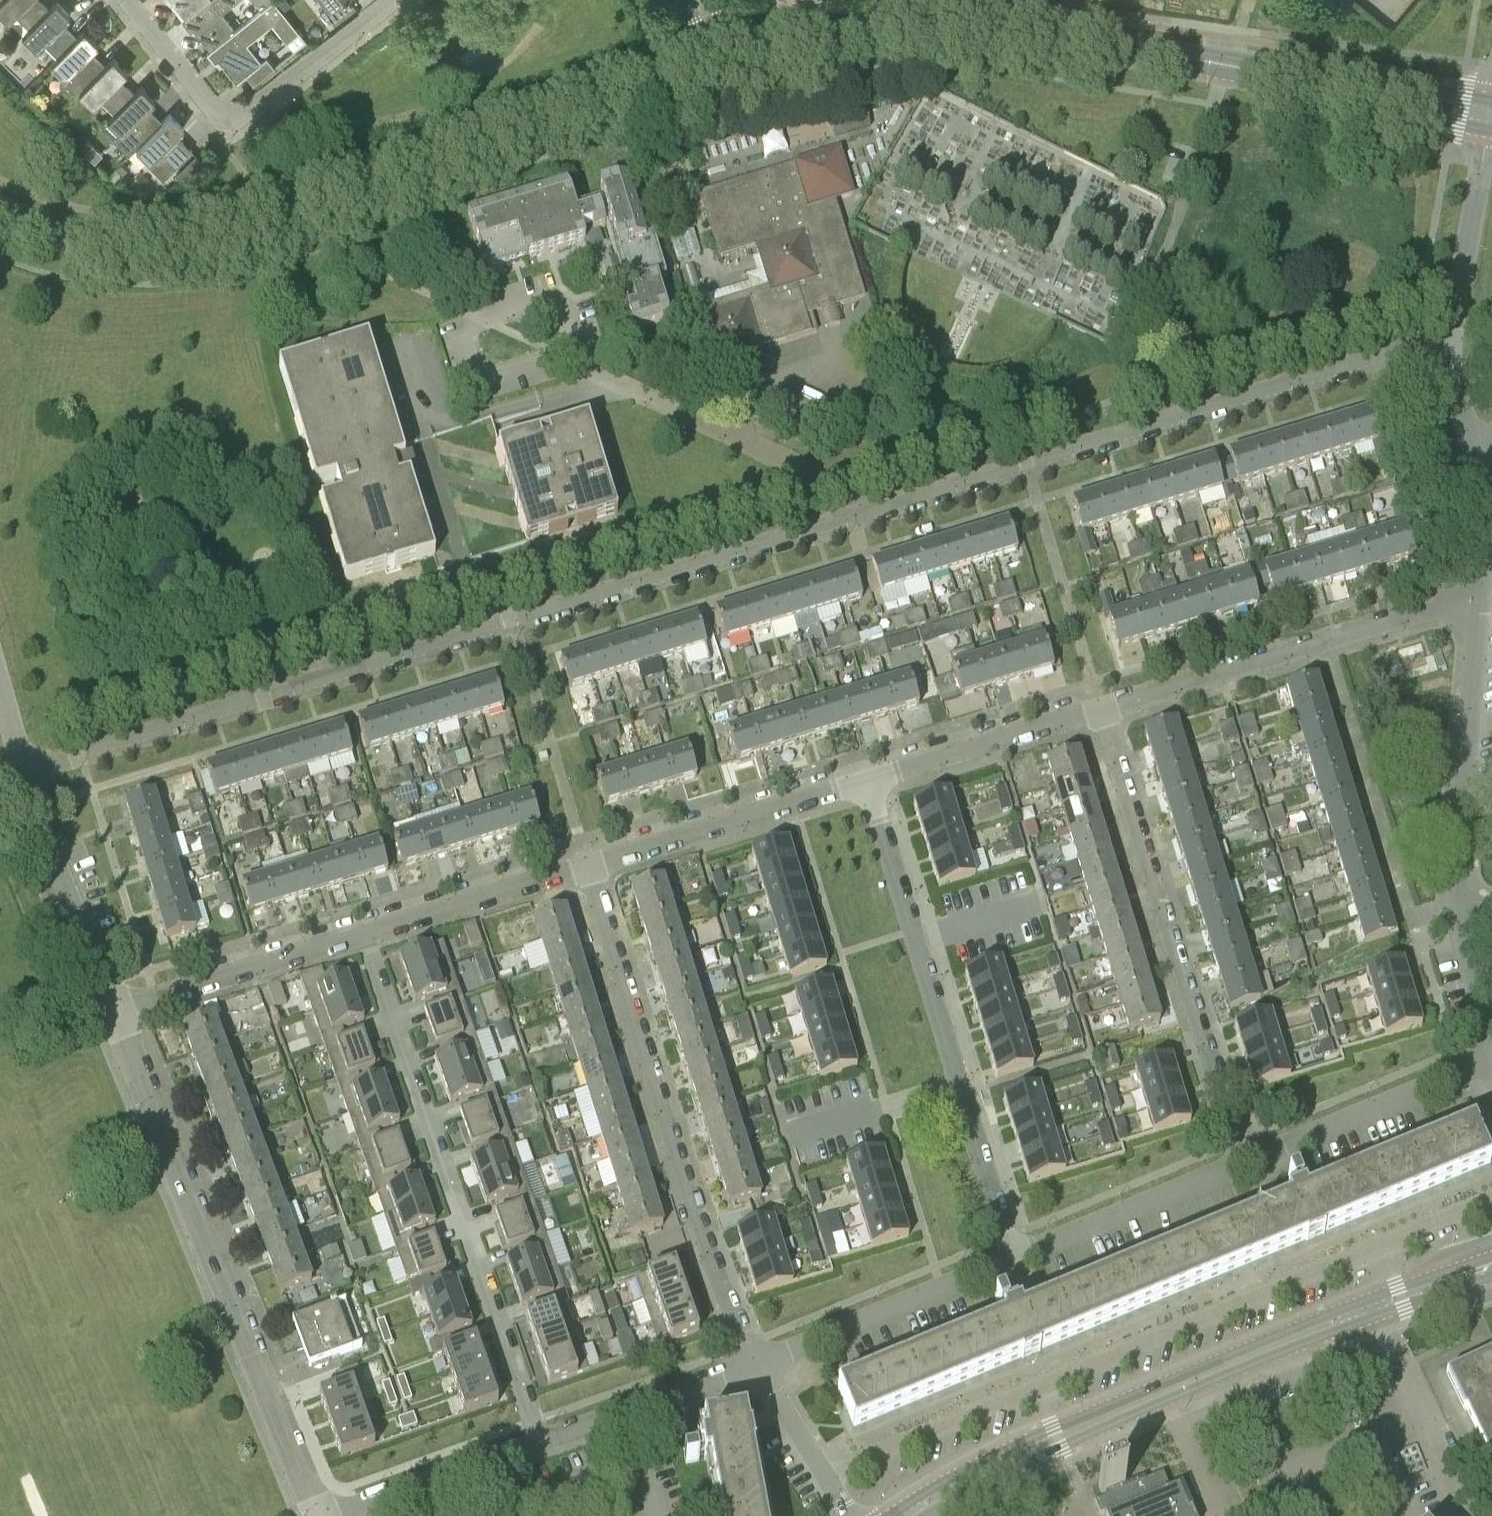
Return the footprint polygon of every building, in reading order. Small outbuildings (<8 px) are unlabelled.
[(48,7),(41,0),(0,0),(0,12),(8,19),(14,13),(29,27),(48,7)] [(77,35),(63,21),(70,14),(57,0),(55,0),(48,7),(29,27),(22,33),(36,47),(43,41),(57,55),(77,35)] [(206,0),(172,0),(185,17),(206,0)] [(236,28),(222,10),(235,0),(206,0),(185,17),(182,19),(190,29),(193,27),(210,48),(236,28)] [(261,60),(247,42),(272,22),(287,40),(299,31),(275,0),(272,0),(261,8),(236,28),(210,48),(207,50),(215,61),(218,58),(236,81),(261,60)] [(322,9),(329,21),(352,3),(350,0),(323,0),(327,5),(322,9)] [(85,83),(105,63),(91,49),(98,42),(84,28),(77,35),(57,55),(51,61),(65,75),(71,69),(85,83)] [(114,111),(134,91),(120,77),(127,70),(112,56),(105,63),(85,83),(79,89),(93,104),(100,97),(114,111)] [(268,56),(248,72),(255,81),(275,65),(268,56)] [(142,139),(162,119),(148,105),(155,98),(141,84),(134,91),(114,111),(107,118),(122,132),(128,125),(142,139)] [(150,160),(156,153),(172,169),(192,149),(177,133),(184,126),(169,112),(162,119),(142,139),(136,146),(150,160)] [(767,287),(700,308),(717,361),(808,333),(802,314),(859,296),(859,295),(864,293),(836,202),(855,196),(840,148),(792,162),(792,164),(698,193),(718,258),(755,247),(767,287)] [(603,201),(575,209),(567,182),(547,188),(527,194),(507,200),(487,206),(468,212),(476,242),(485,271),(505,265),(525,259),(545,253),(565,247),(585,241),(581,229),(591,226),(593,231),(606,227),(615,260),(604,264),(610,284),(622,280),(625,290),(621,291),(633,330),(668,320),(661,295),(656,281),(666,278),(660,257),(654,237),(644,240),(627,181),(599,190),(603,201)] [(903,258),(904,259),(909,249),(904,247),(900,257),(903,258)] [(1058,320),(1058,319),(1054,317),(1049,326),(1051,327),(1054,329),(1058,320)] [(435,554),(410,474),(398,478),(393,461),(405,457),(401,446),(368,339),(330,351),(318,354),(279,366),(316,485),(336,479),(341,495),(321,502),(346,582),(386,569),(398,565),(435,554)] [(1355,449),(1378,442),(1369,412),(1346,419),(1355,449)] [(410,474),(435,554),(523,527),(498,447),(489,419),(401,446),(405,457),(393,461),(398,478),(410,474)] [(617,514),(611,493),(595,440),(588,419),(576,423),(547,432),(539,434),(510,443),(498,447),(523,527),(527,541),(539,537),(568,528),(576,526),(606,517),(617,514)] [(1332,456),(1355,449),(1346,419),(1322,426),(1332,456)] [(1308,463),(1332,456),(1322,426),(1299,433),(1308,463)] [(1285,470),(1308,463),(1299,433),(1276,440),(1285,470)] [(1262,477),(1285,470),(1276,440),(1253,447),(1262,477)] [(1238,485),(1262,477),(1253,447),(1230,454),(1231,460),(1223,462),(1229,483),(1236,481),(1238,485)] [(1222,485),(1229,483),(1223,462),(1214,465),(1212,459),(1190,466),(1200,496),(1223,489),(1222,485)] [(1176,503),(1200,496),(1190,466),(1167,473),(1176,503)] [(1153,511),(1176,503),(1167,473),(1144,480),(1153,511)] [(1344,496),(1354,492),(1349,477),(1339,480),(1344,496)] [(1129,518),(1153,511),(1144,480),(1120,488),(1129,518)] [(1333,499),(1344,496),(1339,480),(1328,484),(1333,499)] [(1106,525),(1129,518),(1120,488),(1097,495),(1106,525)] [(1298,510),(1308,507),(1304,491),(1293,495),(1298,510)] [(1089,530),(1106,525),(1097,495),(1073,502),(1082,530),(1077,531),(1084,555),(1096,552),(1089,530)] [(1287,513),(1298,510),(1293,495),(1282,498),(1287,513)] [(1355,532),(1365,529),(1361,514),(1350,517),(1355,532)] [(1344,535),(1355,532),(1350,517),(1340,520),(1344,535)] [(985,529),(994,558),(1017,551),(1008,522),(985,529)] [(1183,529),(1187,543),(1198,540),(1193,525),(1183,529)] [(1381,532),(1390,564),(1413,556),(1403,525),(1381,532)] [(1308,546),(1319,543),(1315,528),(1304,531),(1308,546)] [(972,565),(994,558),(985,529),(963,536),(972,565)] [(1177,547),(1187,543),(1183,529),(1172,532),(1177,547)] [(1298,549),(1308,546),(1304,531),(1293,534),(1298,549)] [(1367,571),(1390,564),(1381,532),(1357,539),(1367,571)] [(949,572),(972,565),(963,536),(940,543),(949,572)] [(1141,557),(1152,554),(1147,539),(1137,542),(1141,557)] [(1344,578),(1367,571),(1357,539),(1334,546),(1344,578)] [(1130,561),(1141,557),(1137,542),(1126,546),(1130,561)] [(926,579),(949,572),(940,543),(917,549),(926,579)] [(1320,585),(1344,578),(1334,546),(1311,553),(1320,585)] [(903,586),(926,579),(917,549),(894,556),(903,586)] [(1297,592),(1320,585),(1311,553),(1288,560),(1297,592)] [(881,593),(903,586),(894,556),(871,563),(881,593)] [(1274,599),(1297,592),(1288,560),(1265,567),(1263,561),(1254,564),(1261,587),(1269,584),(1274,599)] [(1211,618),(1234,611),(1225,580),(1222,571),(1209,575),(1204,561),(1194,565),(1211,618)] [(1252,590),(1261,587),(1254,564),(1245,566),(1247,573),(1225,580),(1234,611),(1257,604),(1252,590)] [(1187,626),(1211,618),(1194,565),(1183,568),(1187,582),(1175,586),(1178,594),(1187,626)] [(830,576),(839,606),(862,599),(853,569),(830,576)] [(816,613),(839,606),(830,576),(807,583),(816,613)] [(1153,594),(1163,591),(1159,576),(1148,579),(1153,594)] [(1142,597),(1153,594),(1148,579),(1137,582),(1142,597)] [(1006,598),(1016,595),(1012,581),(1002,584),(1006,598)] [(793,620),(816,613),(807,583),(784,590),(793,620)] [(997,601),(1006,598),(1002,584),(992,587),(997,601)] [(771,627),(793,620),(784,590),(762,597),(771,627)] [(1164,633),(1187,626),(1178,594),(1155,601),(1164,633)] [(961,612),(971,609),(966,595),(957,598),(961,612)] [(748,634),(771,627),(762,597),(739,604),(748,634)] [(952,615),(961,612),(957,598),(947,601),(952,615)] [(1012,617),(1022,614),(1017,600),(1008,603),(1012,617)] [(1141,640),(1164,633),(1155,601),(1131,608),(1141,640)] [(1003,620),(1012,617),(1008,603),(998,606),(1003,620)] [(725,641),(748,634),(739,604),(716,611),(725,641)] [(917,626),(926,623),(922,608),(912,611),(917,626)] [(1118,647),(1141,640),(1131,608),(1108,615),(1118,647)] [(907,629),(917,626),(912,611),(902,614),(907,629)] [(967,631),(977,628),(973,614),(963,617),(967,631)] [(674,623),(683,654),(706,647),(697,617),(674,623)] [(957,634),(967,631),(963,617),(953,620),(957,634)] [(661,661),(683,654),(674,623),(651,630),(661,661)] [(850,646),(860,643),(856,629),(846,632),(850,646)] [(638,668),(661,661),(651,630),(629,637),(638,668)] [(841,649),(850,646),(846,632),(836,635),(841,649)] [(615,675),(638,668),(629,637),(606,644),(615,675)] [(1021,646),(1030,675),(1053,668),(1044,639),(1021,646)] [(879,659),(889,656),(884,641),(875,644),(879,659)] [(806,660),(815,657),(811,642),(801,645),(806,660)] [(592,682),(615,675),(606,644),(583,651),(592,682)] [(869,662),(879,659),(875,644),(865,647),(869,662)] [(796,663),(806,660),(801,645),(791,648),(796,663)] [(1007,682),(1030,675),(1021,646),(998,653),(1007,682)] [(570,689),(592,682),(583,651),(560,658),(570,689)] [(984,689),(1007,682),(998,653),(975,660),(984,689)] [(834,672),(844,669),(839,655),(830,658),(834,672)] [(760,674),(770,671),(766,656),(756,659),(760,674)] [(824,675),(834,672),(830,658),(820,661),(824,675)] [(751,677),(760,674),(756,659),(746,662),(751,677)] [(962,696),(984,689),(975,660),(953,667),(962,696)] [(789,686),(799,683),(794,668),(784,672),(789,686)] [(779,689),(789,686),(784,672),(775,675),(779,689)] [(887,682),(896,712),(919,705),(909,675),(887,682)] [(695,694),(705,691),(700,677),(690,680),(695,694)] [(472,685),(481,716),(504,709),(495,678),(472,685)] [(126,682),(130,694),(142,691),(138,679),(126,682)] [(685,697),(695,694),(690,680),(681,683),(685,697)] [(1294,712),(1323,703),(1316,680),(1287,689),(1294,712)] [(744,700),(754,697),(749,682),(739,685),(744,700)] [(873,718),(896,712),(887,682),(864,688),(873,718)] [(459,723),(481,716),(472,685),(449,692),(459,723)] [(734,703),(744,700),(739,685),(730,688),(734,703)] [(850,725),(873,718),(864,688),(841,695),(850,725)] [(650,708),(660,705),(656,690),(646,693),(650,708)] [(436,730),(459,723),(449,692),(427,699),(436,730)] [(641,711),(650,708),(646,693),(636,696),(641,711)] [(828,732),(850,725),(841,695),(819,702),(828,732)] [(413,737),(436,730),(427,699),(404,706),(413,737)] [(805,739),(828,732),(819,702),(796,709),(805,739)] [(1301,735),(1330,726),(1323,703),(1294,712),(1301,735)] [(605,722),(615,719),(610,705),(601,708),(605,722)] [(390,744),(413,737),(404,706),(381,713),(390,744)] [(595,725),(605,722),(601,708),(591,711),(595,725)] [(782,746),(805,739),(796,709),(773,716),(782,746)] [(656,727),(666,724),(662,710),(652,713),(656,727)] [(368,751),(390,744),(381,713),(358,720),(368,751)] [(646,730),(656,727),(652,713),(642,716),(646,730)] [(1240,729),(1255,725),(1252,714),(1237,718),(1240,729)] [(760,753),(782,746),(773,716),(750,723),(760,753)] [(1220,735),(1235,731),(1232,720),(1217,725),(1220,735)] [(737,760),(760,753),(750,723),(728,730),(737,760)] [(1152,756),(1182,746),(1175,723),(1144,733),(1152,756)] [(611,741),(621,738),(616,724),(607,727),(611,741)] [(320,732),(329,762),(352,755),(343,725),(320,732)] [(1244,740),(1258,735),(1255,725),(1240,729),(1244,740)] [(1308,758),(1337,749),(1330,726),(1301,735),(1308,758)] [(601,744),(611,741),(607,727),(597,730),(601,744)] [(1224,746),(1239,741),(1235,731),(1220,735),(1224,746)] [(307,769),(329,762),(320,732),(298,739),(307,769)] [(284,776),(307,769),(298,739),(275,746),(284,776)] [(494,757),(503,754),(499,739),(489,742),(494,757)] [(484,760),(494,757),(489,742),(479,745),(484,760)] [(261,783),(284,776),(275,746),(252,753),(261,783)] [(1159,779),(1189,769),(1182,746),(1152,756),(1159,779)] [(665,754),(674,783),(696,776),(688,747),(665,754)] [(1315,781),(1344,772),(1337,749),(1308,758),(1315,781)] [(238,790),(261,783),(252,753),(229,760),(238,790)] [(448,771),(458,768),(454,753),(444,756),(448,771)] [(1054,787),(1085,777),(1078,753),(1047,763),(1054,787)] [(651,790),(674,783),(665,754),(642,761),(651,790)] [(439,774),(448,771),(444,756),(434,759),(439,774)] [(500,776),(509,773),(505,758),(495,761),(500,776)] [(216,797),(238,790),(229,760),(206,767),(208,770),(200,773),(207,796),(215,793),(216,797)] [(1255,775),(1270,770),(1266,760),(1252,764),(1255,775)] [(490,779),(500,776),(495,761),(485,764),(490,779)] [(628,797),(651,790),(642,761),(619,768),(628,797)] [(1235,781),(1250,776),(1247,766),(1231,770),(1235,781)] [(403,785),(413,782),(408,768),(399,771),(403,785)] [(605,804),(628,797),(619,768),(596,775),(605,804)] [(1166,802),(1197,792),(1189,769),(1159,779),(1166,802)] [(1258,786),(1273,781),(1270,770),(1255,775),(1258,786)] [(394,788),(403,785),(399,771),(389,774),(394,788)] [(455,790),(464,787),(460,772),(450,775),(455,790)] [(1322,804),(1351,796),(1344,772),(1315,781),(1322,804)] [(445,793),(455,790),(450,775),(440,778),(445,793)] [(1238,791),(1253,787),(1250,776),(1235,781),(1238,791)] [(1062,811),(1093,802),(1085,777),(1054,787),(1055,788),(1051,790),(1052,794),(1048,795),(1049,799),(1048,800),(1052,814),(1062,811)] [(342,804),(352,801),(347,786),(337,790),(342,804)] [(409,804),(419,801),(414,787),(405,790),(409,804)] [(995,790),(999,801),(1008,798),(1005,787),(995,790)] [(332,807),(342,804),(337,790),(327,793),(332,807)] [(399,807),(409,804),(405,790),(395,793),(399,807)] [(920,825),(956,814),(949,792),(913,803),(920,825)] [(1173,825),(1204,816),(1197,792),(1166,802),(1173,825)] [(132,824),(161,815),(154,793),(125,802),(132,824)] [(189,807),(204,803),(201,793),(186,798),(189,807)] [(508,802),(517,831),(540,824),(531,795),(508,802)] [(1329,827),(1358,819),(1351,796),(1322,804),(1329,827)] [(1002,812),(1012,809),(1008,798),(999,801),(1002,812)] [(297,818),(307,815),(302,800),(292,803),(297,818)] [(494,838),(517,831),(508,802),(485,809),(494,838)] [(1069,836),(1100,826),(1093,802),(1062,811),(1069,836)] [(192,817),(207,813),(204,803),(189,807),(192,817)] [(287,821),(297,818),(292,803),(282,806),(287,821)] [(348,823),(357,820),(353,806),(343,809),(348,823)] [(1269,821),(1284,816),(1281,806),(1266,810),(1269,821)] [(338,826),(348,823),(343,809),(333,812),(338,826)] [(471,845),(494,838),(485,809),(462,816),(471,845)] [(1249,827),(1264,822),(1261,812),(1246,816),(1249,827)] [(1180,848),(1211,839),(1220,836),(1213,813),(1204,816),(1173,825),(1180,848)] [(252,832),(262,829),(257,814),(247,817),(252,832)] [(962,835),(956,814),(920,825),(926,846),(962,835)] [(139,847),(168,838),(161,815),(132,824),(139,847)] [(448,852),(471,845),(462,816),(440,823),(448,852)] [(1272,832),(1287,827),(1284,816),(1269,821),(1272,832)] [(242,835),(252,832),(247,817),(238,820),(242,835)] [(1336,850),(1365,842),(1358,819),(1329,827),(1336,850)] [(303,837),(312,834),(308,820),(298,823),(303,837)] [(1252,838),(1267,833),(1264,822),(1249,827),(1252,838)] [(293,840),(303,837),(298,823),(288,826),(293,840)] [(426,859),(448,852),(440,823),(417,830),(426,859)] [(1077,860),(1107,850),(1100,826),(1069,836),(1077,860)] [(1017,828),(1008,831),(1011,842),(1021,839),(1017,828)] [(403,866),(426,859),(417,830),(394,837),(403,866)] [(258,851),(268,848),(263,833),(253,836),(258,851)] [(963,837),(962,835),(926,846),(933,866),(969,855),(963,837)] [(248,854),(258,851),(253,836),(244,839),(248,854)] [(146,870),(175,861),(168,838),(139,847),(146,870)] [(203,853),(218,848),(215,838),(200,843),(203,853)] [(1021,839),(1011,842),(1015,854),(1024,851),(1021,839)] [(1187,871),(1218,862),(1211,839),(1180,848),(1187,871)] [(356,848),(365,878),(388,871),(379,841),(356,848)] [(759,874),(795,863),(788,842),(752,852),(759,874)] [(1343,873),(1372,865),(1365,842),(1336,850),(1343,873)] [(206,862),(221,858),(218,848),(203,853),(206,862)] [(342,885),(365,878),(356,848),(333,855),(342,885)] [(1084,884),(1115,875),(1107,850),(1077,860),(1084,884)] [(1283,867),(1298,862),(1295,851),(1280,856),(1283,867)] [(319,892),(342,885),(333,855),(310,862),(319,892)] [(975,877),(969,855),(933,866),(939,888),(975,877)] [(1263,873),(1278,868),(1275,858),(1260,862),(1263,873)] [(153,893),(182,884),(175,861),(146,870),(153,893)] [(297,899),(319,892),(310,862),(287,869),(297,899)] [(1194,894),(1225,885),(1218,862),(1187,871),(1194,894)] [(1286,877),(1301,873),(1298,862),(1283,867),(1286,877)] [(759,874),(765,895),(801,884),(795,863),(759,874)] [(1350,897),(1380,888),(1372,865),(1343,873),(1350,897)] [(1266,883),(1281,879),(1278,868),(1263,873),(1266,883)] [(274,906),(297,899),(287,869),(265,876),(274,906)] [(715,887),(725,885),(721,873),(712,876),(715,887)] [(1091,909),(1122,899),(1115,875),(1084,884),(1091,909)] [(251,913),(274,906),(265,876),(242,883),(251,913)] [(639,915),(670,905),(678,902),(672,883),(664,885),(663,880),(631,890),(639,915)] [(217,898),(231,893),(228,883),(214,888),(217,898)] [(160,916),(189,907),(182,884),(153,893),(160,916)] [(765,895),(771,916),(807,905),(801,884),(765,895)] [(728,896),(725,885),(715,887),(719,899),(728,896)] [(1201,917),(1232,908),(1225,885),(1194,894),(1201,917)] [(1358,920),(1387,911),(1380,888),(1350,897),(1358,920)] [(220,907),(234,903),(231,893),(217,898),(220,907)] [(1297,913),(1312,908),(1309,897),(1294,902),(1297,913)] [(1099,933),(1130,923),(1122,899),(1091,909),(1099,933)] [(1277,919),(1292,914),(1289,903),(1274,908),(1277,919)] [(647,939),(678,929),(670,905),(639,915),(647,939)] [(774,924),(777,936),(813,925),(807,905),(771,916),(774,924)] [(189,907),(160,916),(167,938),(196,929),(189,907)] [(1208,940),(1239,931),(1232,908),(1201,917),(1208,940)] [(1300,923),(1315,919),(1312,908),(1297,913),(1300,923)] [(541,943),(572,933),(565,909),(534,919),(541,943)] [(1387,911),(1358,920),(1365,943),(1394,934),(1387,911)] [(734,914),(724,917),(728,929),(737,926),(734,914)] [(1280,929),(1296,925),(1292,914),(1277,919),(1280,929)] [(1057,918),(1060,935),(1075,932),(1072,915),(1057,918)] [(475,923),(463,927),(471,948),(482,944),(475,923)] [(1106,957),(1137,948),(1130,923),(1099,933),(1106,957)] [(777,936),(784,957),(820,946),(813,925),(777,936)] [(740,937),(737,926),(728,929),(731,940),(740,937)] [(654,963),(685,953),(678,929),(647,939),(654,963)] [(1307,946),(1322,942),(1319,930),(1304,935),(1307,946)] [(1216,964),(1246,954),(1239,931),(1208,940),(1216,964)] [(549,967),(580,958),(572,933),(541,943),(549,967)] [(1288,954),(1303,950),(1300,939),(1285,944),(1288,954)] [(451,965),(443,943),(399,958),(407,981),(451,965)] [(816,971),(826,968),(820,946),(784,957),(790,979),(816,971)] [(1114,982),(1145,972),(1137,948),(1106,957),(1114,982)] [(1291,965),(1306,960),(1303,950),(1288,954),(1291,965)] [(479,973),(482,984),(496,980),(488,952),(463,959),(468,976),(479,973)] [(662,987),(693,978),(685,953),(654,963),(662,987)] [(1223,987),(1253,977),(1246,954),(1216,964),(1223,987)] [(746,956),(737,959),(740,970),(750,967),(746,956)] [(1060,967),(1056,956),(1047,959),(1050,970),(1060,967)] [(556,992),(587,982),(580,958),(549,967),(556,992)] [(693,961),(702,999),(711,997),(702,959),(693,961)] [(972,994),(1008,983),(1001,961),(965,972),(972,994)] [(1402,962),(1366,973),(1373,994),(1409,983),(1402,962)] [(451,965),(407,981),(415,1003),(437,996),(440,1006),(462,999),(451,965)] [(753,979),(750,967),(740,970),(743,982),(753,979)] [(322,970),(300,976),(313,1014),(356,999),(348,976),(327,984),(322,970)] [(1121,1006),(1152,997),(1145,972),(1114,982),(1121,1006)] [(1062,976),(1053,979),(1056,991),(1066,988),(1062,976)] [(1253,977),(1223,987),(1230,1009),(1260,1000),(1253,977)] [(669,1012),(701,1002),(693,978),(662,987),(669,1012)] [(564,1016),(595,1006),(587,982),(556,992),(564,1016)] [(275,1008),(287,1004),(279,983),(268,987),(275,1008)] [(795,994),(802,1016),(838,1005),(831,983),(795,994)] [(1010,992),(1008,983),(972,994),(978,1015),(1014,1004),(1010,992)] [(1373,994),(1379,1015),(1415,1004),(1409,983),(1373,994)] [(483,1020),(505,1013),(497,988),(467,997),(472,1011),(479,1009),(483,1020)] [(1066,988),(1056,991),(1060,1002),(1069,999),(1066,988)] [(1333,994),(1323,997),(1327,1008),(1336,1005),(1333,994)] [(1152,997),(1121,1006),(1129,1030),(1159,1021),(1152,997)] [(313,1014),(324,1047),(346,1039),(342,1029),(364,1021),(356,999),(313,1014)] [(474,1033),(462,999),(440,1006),(424,1012),(428,1024),(423,1025),(431,1049),(453,1041),(474,1033)] [(677,1036),(708,1026),(701,1002),(669,1012),(677,1036)] [(1020,1024),(1014,1004),(978,1015),(984,1035),(1020,1024)] [(1415,1004),(1379,1015),(1386,1037),(1422,1026),(1415,1004)] [(806,1031),(808,1036),(844,1025),(838,1005),(802,1016),(806,1031)] [(1340,1017),(1336,1005),(1327,1008),(1330,1020),(1340,1017)] [(571,1040),(602,1031),(595,1006),(564,1016),(571,1040)] [(1320,1010),(1310,1013),(1314,1024),(1324,1021),(1320,1010)] [(1277,1037),(1270,1013),(1234,1025),(1242,1049),(1277,1037)] [(764,1015),(754,1018),(758,1029),(767,1026),(764,1015)] [(192,1052),(222,1041),(213,1017),(183,1028),(192,1052)] [(1065,1021),(1069,1032),(1078,1029),(1075,1018),(1065,1021)] [(477,1032),(486,1060),(520,1049),(511,1021),(477,1032)] [(1324,1021),(1314,1024),(1317,1035),(1327,1032),(1324,1021)] [(1026,1045),(1020,1024),(984,1035),(987,1046),(990,1056),(1026,1045)] [(808,1036),(814,1057),(850,1046),(849,1041),(844,1025),(808,1036)] [(684,1060),(716,1050),(708,1026),(677,1036),(684,1060)] [(771,1038),(767,1026),(758,1029),(761,1041),(771,1038)] [(1333,1029),(1337,1041),(1346,1038),(1343,1026),(1333,1029)] [(1072,1044),(1082,1041),(1078,1029),(1069,1032),(1072,1044)] [(579,1065),(610,1055),(602,1031),(571,1040),(579,1065)] [(486,1067),(474,1033),(453,1041),(457,1052),(435,1060),(443,1082),(486,1067)] [(363,1034),(346,1039),(324,1047),(337,1082),(358,1074),(380,1067),(372,1043),(367,1045),(363,1034)] [(1284,1057),(1277,1037),(1242,1049),(1249,1069),(1284,1057)] [(201,1076),(231,1065),(222,1041),(192,1052),(201,1076)] [(1333,1053),(1330,1042),(1320,1045),(1324,1056),(1333,1053)] [(997,1078),(1033,1067),(1026,1045),(990,1056),(997,1078)] [(814,1057),(821,1079),(846,1071),(857,1068),(850,1046),(814,1057)] [(1115,1057),(1112,1047),(1100,1051),(1106,1071),(1118,1067),(1115,1057)] [(692,1084),(723,1075),(716,1050),(684,1060),(692,1084)] [(586,1089),(617,1079),(610,1055),(579,1065),(586,1089)] [(777,1056),(767,1059),(770,1070),(780,1068),(777,1056)] [(1290,1078),(1284,1057),(1249,1069),(1256,1089),(1290,1078)] [(1172,1058),(1135,1069),(1141,1091),(1178,1080),(1172,1058)] [(210,1100),(240,1089),(231,1065),(201,1076),(210,1100)] [(498,1100),(486,1067),(443,1082),(451,1105),(472,1097),(476,1108),(498,1100)] [(783,1079),(780,1068),(770,1070),(774,1082),(783,1079)] [(358,1074),(337,1082),(348,1115),(392,1100),(384,1077),(362,1085),(358,1074)] [(699,1108),(731,1099),(723,1075),(692,1084),(699,1108)] [(594,1113),(625,1104),(617,1079),(586,1089),(594,1113)] [(1141,1091),(1148,1111),(1185,1100),(1178,1080),(1141,1091)] [(1085,1085),(1088,1096),(1098,1093),(1094,1082),(1085,1085)] [(1009,1096),(1003,1098),(1010,1120),(1046,1109),(1039,1087),(1009,1096)] [(1113,1087),(1104,1090),(1107,1101),(1117,1098),(1113,1087)] [(219,1124),(249,1112),(240,1089),(210,1100),(219,1124)] [(1092,1108),(1101,1105),(1098,1093),(1088,1096),(1092,1108)] [(1120,1110),(1117,1098),(1107,1101),(1111,1113),(1120,1110)] [(707,1133),(738,1123),(731,1099),(699,1108),(707,1133)] [(392,1100),(348,1115),(360,1148),(382,1141),(378,1130),(400,1122),(392,1100)] [(510,1135),(498,1100),(476,1108),(459,1113),(463,1125),(458,1127),(467,1150),(488,1142),(510,1135)] [(1185,1100),(1148,1111),(1154,1133),(1191,1122),(1185,1100)] [(601,1138),(632,1128),(625,1104),(594,1113),(601,1138)] [(1052,1130),(1046,1109),(1010,1120),(1016,1141),(1052,1130)] [(228,1148),(258,1136),(249,1112),(219,1124),(228,1148)] [(1114,1122),(1117,1133),(1127,1131),(1123,1119),(1114,1122)] [(714,1157),(746,1147),(738,1123),(707,1133),(714,1157)] [(1097,1126),(1101,1137),(1111,1135),(1107,1123),(1097,1126)] [(1115,1321),(1207,1284),(1305,1243),(1305,1245),(1323,1237),(1322,1236),(1436,1189),(1439,1187),(1489,1166),(1473,1127),(1323,1189),(1321,1184),(1269,1205),(1271,1210),(1039,1307),(1037,1301),(985,1322),(987,1328),(837,1390),(854,1430),(1020,1361),(1021,1363),(1039,1355),(1038,1353),(1115,1321)] [(609,1162),(640,1152),(632,1128),(601,1138),(609,1162)] [(1059,1150),(1052,1130),(1016,1141),(1023,1161),(1059,1150)] [(398,1135),(382,1141),(360,1148),(372,1183),(394,1176),(416,1168),(408,1145),(403,1146),(398,1135)] [(522,1168),(510,1135),(488,1142),(492,1153),(470,1161),(478,1183),(522,1168)] [(1114,1146),(1111,1135),(1101,1137),(1104,1149),(1114,1146)] [(236,1172),(267,1160),(258,1136),(228,1148),(236,1172)] [(722,1181),(753,1171),(746,1147),(714,1157),(722,1181)] [(1059,1150),(1023,1161),(1029,1183),(1065,1172),(1059,1150)] [(617,1186),(648,1177),(640,1152),(609,1162),(617,1186)] [(846,1163),(853,1185),(889,1174),(883,1152),(854,1161),(851,1162),(846,1163)] [(557,1157),(565,1188),(578,1184),(570,1154),(557,1157)] [(245,1196),(276,1184),(267,1160),(236,1172),(245,1196)] [(524,1169),(538,1195),(546,1191),(532,1164),(524,1169)] [(508,1198),(512,1209),(533,1201),(522,1168),(478,1183),(486,1205),(508,1198)] [(753,1171),(722,1181),(729,1205),(761,1196),(753,1171)] [(853,1185),(859,1206),(896,1195),(889,1174),(853,1185)] [(394,1176),(372,1183),(384,1216),(427,1201),(420,1179),(398,1186),(394,1176)] [(624,1211),(655,1201),(648,1177),(617,1186),(624,1211)] [(254,1219),(285,1208),(276,1184),(245,1196),(254,1219)] [(815,1184),(806,1187),(809,1198),(819,1195),(815,1184)] [(822,1207),(819,1195),(809,1198),(813,1210),(822,1207)] [(859,1206),(866,1226),(902,1215),(896,1195),(859,1206)] [(427,1201),(384,1216),(396,1250),(417,1242),(413,1231),(435,1223),(427,1201)] [(533,1201),(512,1209),(516,1220),(494,1228),(502,1251),(524,1243),(545,1236),(533,1201)] [(655,1201),(624,1211),(632,1235),(663,1225),(655,1201)] [(263,1243),(294,1232),(285,1208),(254,1219),(263,1243)] [(866,1226),(872,1248),(909,1237),(902,1215),(866,1226)] [(744,1253),(780,1242),(773,1220),(737,1231),(744,1253)] [(803,1235),(813,1232),(809,1220),(799,1223),(803,1235)] [(831,1237),(828,1225),(818,1228),(822,1240),(831,1237)] [(272,1267),(302,1256),(294,1232),(263,1243),(272,1267)] [(813,1232),(803,1235),(806,1246),(816,1243),(813,1232)] [(545,1236),(524,1243),(528,1254),(506,1262),(514,1284),(557,1269),(545,1236)] [(831,1237),(822,1240),(825,1251),(827,1251),(835,1248),(831,1237)] [(421,1253),(417,1242),(396,1250),(408,1284),(451,1269),(443,1245),(421,1253)] [(780,1242),(744,1253),(750,1273),(786,1262),(780,1242)] [(813,1267),(822,1264),(819,1252),(809,1255),(813,1267)] [(302,1256),(272,1267),(281,1291),(311,1280),(302,1256)] [(786,1262),(750,1273),(757,1295),(793,1284),(786,1262)] [(675,1265),(635,1279),(643,1302),(683,1288),(675,1265)] [(543,1299),(547,1310),(565,1304),(566,1304),(569,1303),(557,1269),(514,1284),(522,1307),(543,1299)] [(429,1277),(409,1284),(413,1297),(423,1293),(434,1289),(429,1277)] [(434,1289),(423,1293),(431,1316),(463,1305),(455,1282),(434,1289)] [(691,1310),(683,1288),(643,1302),(651,1324),(691,1310)] [(597,1294),(589,1297),(597,1317),(604,1314),(597,1294)] [(362,1347),(354,1325),(345,1302),(336,1305),(335,1304),(330,1305),(331,1307),(292,1322),(293,1323),(294,1323),(302,1345),(309,1365),(309,1366),(309,1367),(325,1360),(326,1362),(327,1363),(328,1364),(329,1364),(331,1364),(333,1364),(334,1364),(335,1363),(336,1362),(336,1361),(337,1360),(337,1359),(337,1358),(336,1356),(362,1347)] [(565,1304),(547,1310),(525,1318),(533,1340),(573,1326),(566,1304),(565,1304)] [(431,1316),(439,1339),(450,1336),(471,1328),(463,1305),(431,1316)] [(627,1331),(620,1310),(612,1313),(619,1334),(627,1331)] [(699,1333),(691,1310),(651,1324),(659,1347),(699,1333)] [(388,1332),(384,1320),(377,1323),(380,1334),(388,1332)] [(612,1337),(606,1321),(596,1324),(602,1340),(612,1337)] [(541,1362),(581,1348),(573,1326),(533,1340),(541,1362)] [(392,1343),(388,1332),(380,1334),(385,1346),(392,1343)] [(450,1336),(439,1339),(429,1343),(434,1356),(443,1352),(454,1348),(450,1336)] [(626,1338),(618,1341),(623,1353),(631,1350),(626,1338)] [(454,1348),(443,1352),(451,1373),(483,1362),(475,1341),(454,1348)] [(617,1341),(608,1344),(612,1356),(621,1353),(617,1341)] [(582,1346),(591,1368),(602,1364),(593,1342),(582,1346)] [(589,1371),(581,1348),(541,1362),(549,1385),(589,1371)] [(1446,1376),(1464,1413),(1466,1412),(1472,1425),(1481,1444),(1489,1460),(1491,1466),(1491,1354),(1446,1376)] [(490,1382),(483,1362),(451,1373),(458,1393),(490,1382)] [(341,1389),(352,1385),(362,1381),(357,1367),(336,1375),(341,1389)] [(408,1388),(404,1377),(397,1379),(401,1391),(408,1388)] [(394,1393),(390,1382),(382,1385),(386,1396),(394,1393)] [(458,1393),(465,1414),(497,1403),(490,1382),(458,1393)] [(341,1389),(320,1396),(327,1417),(360,1405),(352,1385),(341,1389)] [(408,1388),(401,1391),(405,1402),(412,1399),(408,1388)] [(386,1396),(390,1407),(398,1404),(394,1393),(386,1396)] [(367,1426),(360,1405),(327,1417),(335,1437),(367,1426)] [(410,1428),(417,1426),(413,1414),(406,1417),(410,1428)] [(753,1455),(752,1451),(754,1451),(751,1434),(751,1432),(749,1432),(745,1414),(703,1422),(704,1427),(699,1428),(701,1441),(701,1444),(704,1460),(710,1459),(711,1463),(715,1483),(719,1504),(721,1515),(764,1515),(761,1496),(757,1476),(753,1455)] [(402,1431),(410,1428),(406,1417),(398,1420),(402,1431)] [(335,1437),(342,1458),(374,1447),(367,1426),(335,1437)] [(1191,1509),(1192,1509),(1182,1485),(1177,1486),(1177,1487),(1166,1492),(1164,1489),(1168,1487),(1162,1474),(1144,1481),(1143,1478),(1124,1486),(1121,1477),(1098,1487),(1101,1496),(1104,1495),(1106,1498),(1094,1502),(1100,1515),(1104,1514),(1105,1515),(1194,1515),(1191,1509)]
